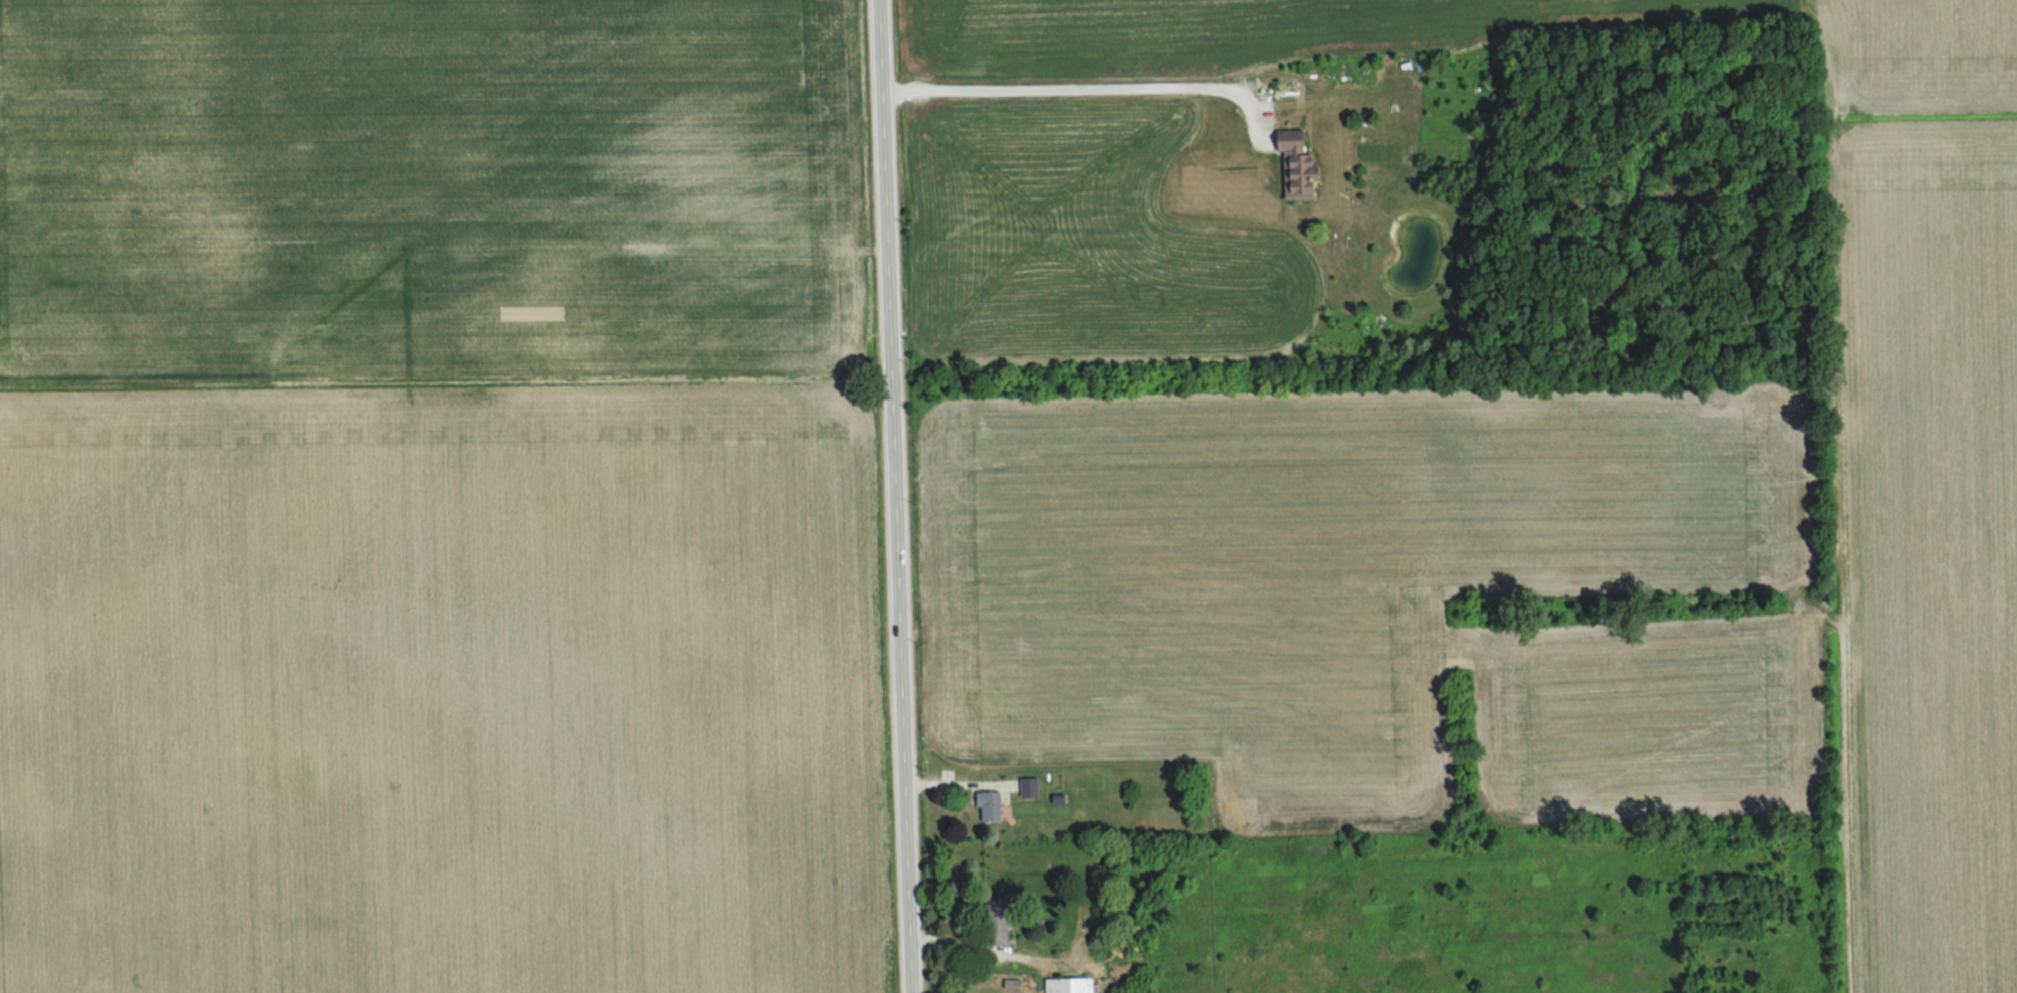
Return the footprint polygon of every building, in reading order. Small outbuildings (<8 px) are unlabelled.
[(1042,778),(1023,778),(1023,799),(1042,799),(1042,778)] [(1005,792),(981,792),(981,808),(986,808),(986,821),(1005,821),(1005,792)] [(1097,979),(1050,979),(1050,992),(1097,992),(1097,979)]
